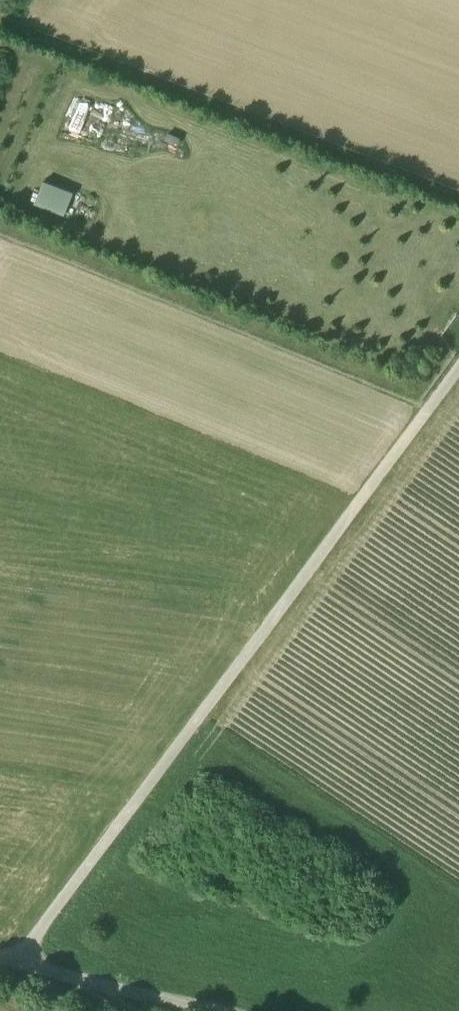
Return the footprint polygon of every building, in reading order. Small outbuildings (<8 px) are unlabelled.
[(35,203),(66,215),(75,191),(44,179),(35,203)]
